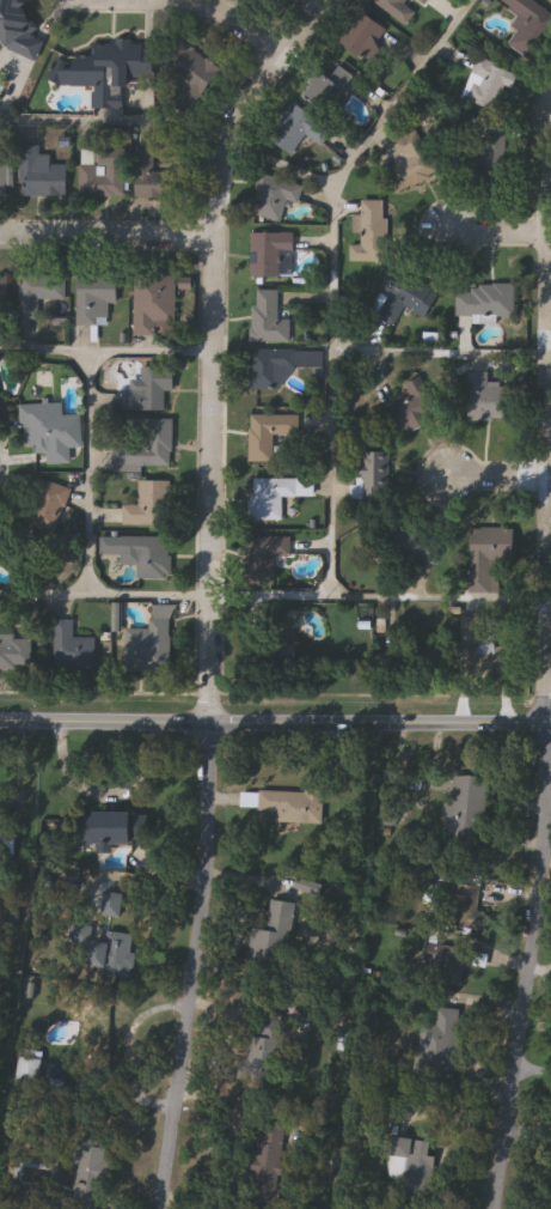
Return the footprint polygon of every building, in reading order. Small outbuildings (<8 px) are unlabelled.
[(14,65),(0,37),(0,0),(21,0),(45,49),(14,65)] [(406,26),(369,0),(407,0),(404,5),(416,13),(406,26)] [(426,9),(433,0),(413,0),(426,9)] [(500,1),(500,0),(533,0),(550,12),(550,25),(529,57),(508,44),(516,30),(510,25),(519,14),(500,1)] [(388,31),(366,60),(343,41),(366,12),(388,31)] [(161,67),(178,40),(221,66),(189,119),(170,108),(185,81),(161,67)] [(130,75),(130,86),(72,85),(73,54),(91,55),(91,41),(147,42),(147,75),(130,75)] [(502,116),(463,103),(476,59),(516,72),(502,116)] [(329,78),(341,66),(351,77),(320,110),(301,93),(323,72),(329,78)] [(292,153),(270,140),(294,104),(332,128),(322,145),(305,134),(292,153)] [(439,172),(411,186),(390,142),(417,129),(439,172)] [(504,135),(504,174),(458,174),(457,135),(504,135)] [(39,145),(39,154),(51,154),(51,164),(69,164),(69,196),(22,196),(22,145),(39,145)] [(136,145),(154,145),(154,171),(180,171),(180,196),(135,196),(136,145)] [(124,150),(124,194),(81,194),(81,150),(124,150)] [(10,199),(10,162),(0,162),(0,199),(10,199)] [(298,203),(287,200),(281,221),(250,212),(261,172),(304,184),(298,203)] [(386,261),(350,261),(350,244),(361,244),(361,200),(386,200),(386,261)] [(251,232),(293,232),(293,251),(281,251),(281,277),(251,277),(251,232)] [(66,274),(66,299),(39,299),(39,317),(19,317),(19,274),(66,274)] [(117,303),(108,303),(108,324),(78,324),(78,274),(117,274),(117,303)] [(155,321),(155,335),(134,335),(135,274),(178,275),(177,322),(155,321)] [(427,316),(404,305),(396,324),(373,314),(388,279),(396,282),(400,274),(439,291),(427,316)] [(10,311),(10,279),(0,279),(0,311),(10,311)] [(514,316),(455,316),(455,285),(514,285),(514,316)] [(290,342),(252,342),(252,288),(278,288),(278,318),(290,318),(290,342)] [(250,389),(250,348),(294,348),(294,367),(278,367),(278,389),(250,389)] [(164,411),(123,411),(123,389),(137,389),(139,366),(173,366),(173,390),(165,390),(164,411)] [(469,372),(488,372),(488,387),(504,387),(504,419),(469,419),(469,372)] [(404,385),(424,375),(443,414),(400,436),(387,408),(410,397),(404,385)] [(62,415),(81,414),(81,449),(22,450),(20,403),(62,403),(62,415)] [(274,436),(274,461),(250,461),(250,414),(298,414),(298,436),(274,436)] [(121,469),(121,420),(166,421),(165,470),(121,469)] [(390,452),(390,499),(361,499),(361,452),(390,452)] [(284,497),(284,520),(251,518),(251,478),(296,478),(296,498),(284,497)] [(68,486),(57,534),(25,525),(36,479),(68,486)] [(123,523),(123,505),(137,505),(137,480),(170,480),(170,523),(123,523)] [(515,529),(515,563),(497,563),(497,593),(469,593),(470,528),(515,529)] [(436,563),(399,551),(405,529),(443,541),(436,563)] [(9,532),(0,532),(0,565),(8,565),(9,532)] [(289,536),(289,557),(270,557),(269,582),(247,582),(247,535),(289,536)] [(170,536),(170,578),(137,578),(137,555),(121,555),(121,536),(170,536)] [(172,604),(171,672),(124,670),(125,628),(149,628),(151,604),(172,604)] [(508,646),(507,675),(459,674),(460,616),(496,616),(495,645),(508,646)] [(73,619),(73,637),(94,637),(94,669),(54,668),(54,619),(73,619)] [(30,668),(0,668),(0,633),(30,633),(30,668)] [(442,828),(443,801),(452,801),(453,776),(484,777),(482,843),(448,842),(449,828),(442,828)] [(322,816),(240,815),(240,791),(322,791),(322,816)] [(94,844),(94,813),(145,813),(145,844),(94,844)] [(477,912),(486,912),(484,930),(451,927),(457,883),(480,887),(477,912)] [(296,904),(287,971),(247,965),(252,928),(268,930),(271,900),(296,904)] [(93,971),(93,932),(133,932),(133,971),(93,971)] [(466,967),(463,988),(434,983),(441,944),(477,952),(473,968),(466,967)] [(114,1037),(72,1034),(74,1003),(115,1006),(114,1037)] [(463,1009),(460,1079),(418,1076),(421,1023),(436,1023),(437,1008),(463,1009)] [(278,1047),(259,1038),(252,1055),(270,1063),(278,1047)] [(39,1059),(39,1085),(30,1085),(30,1082),(22,1082),(22,1062),(31,1062),(31,1059),(39,1059)] [(283,1125),(283,1198),(257,1198),(257,1125),(283,1125)] [(429,1155),(436,1156),(429,1193),(404,1189),(405,1180),(387,1177),(394,1136),(431,1143),(429,1155)] [(105,1140),(102,1208),(76,1208),(79,1138),(105,1140)] [(42,1181),(42,1208),(12,1208),(12,1181),(42,1181)]
